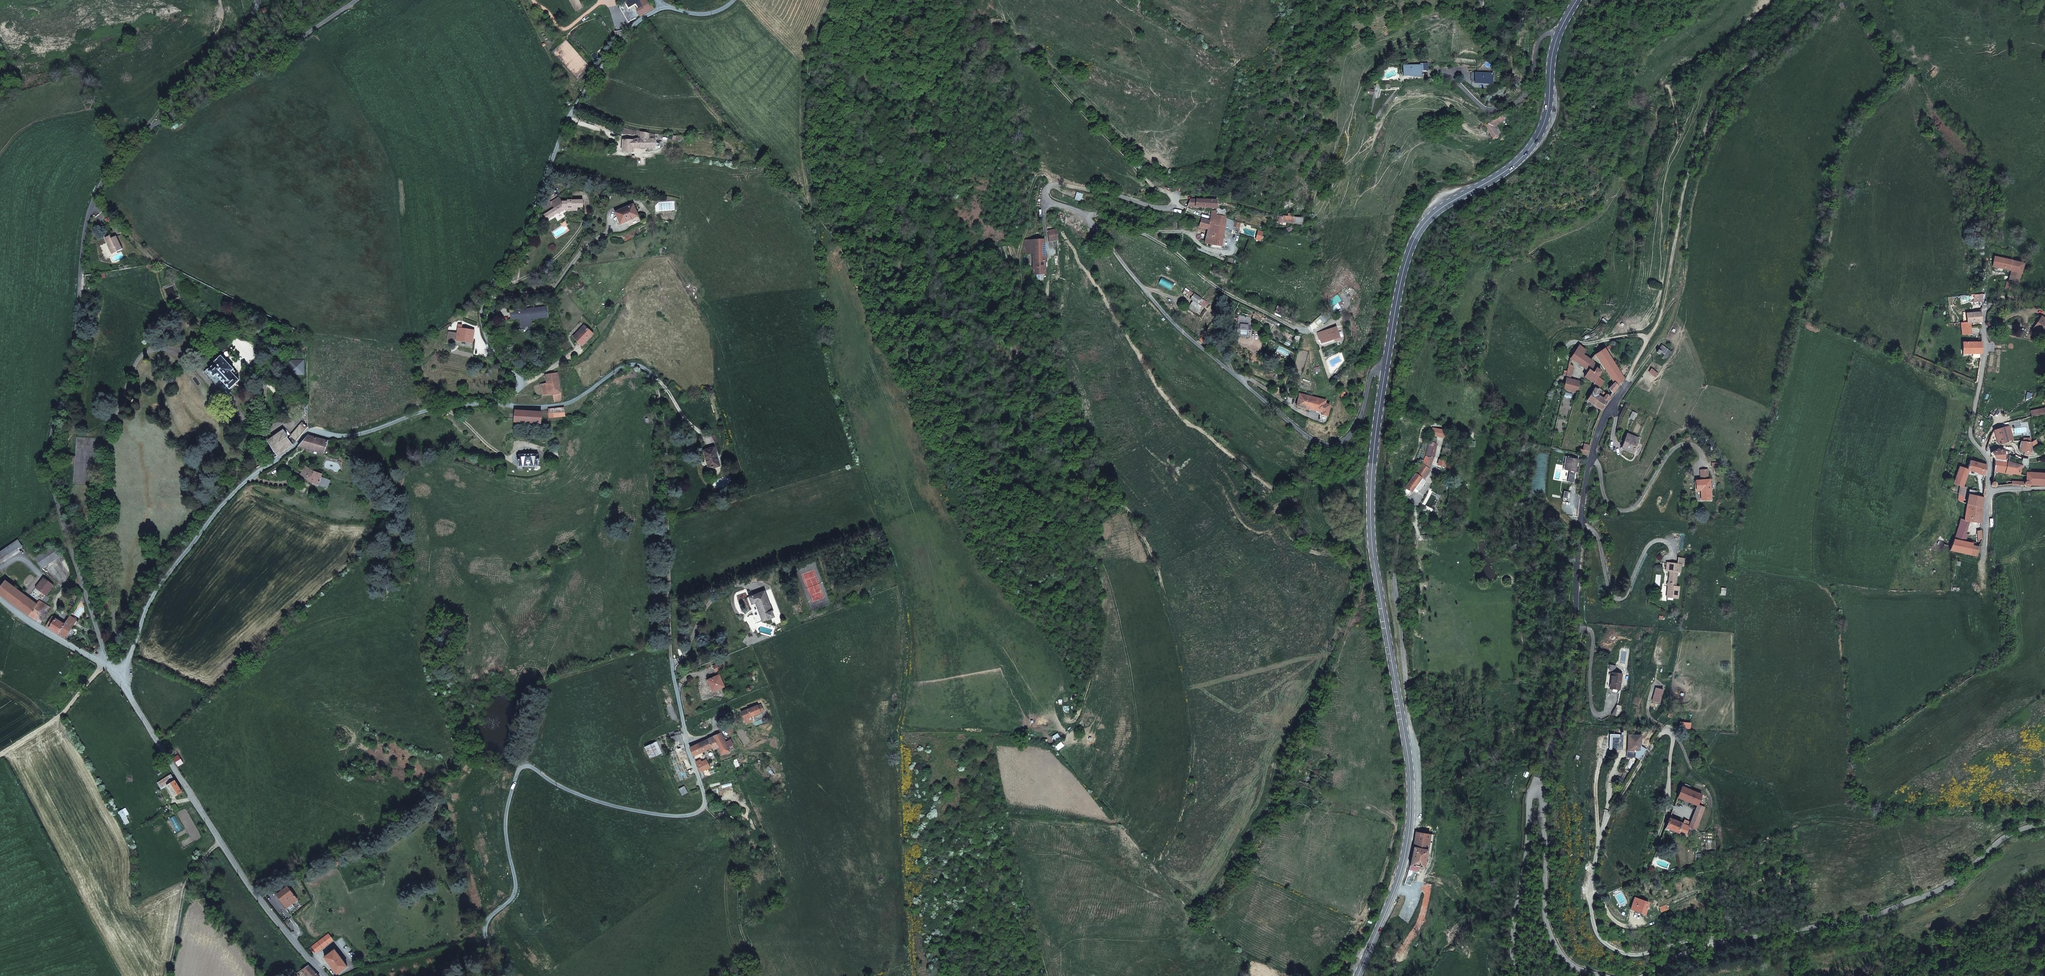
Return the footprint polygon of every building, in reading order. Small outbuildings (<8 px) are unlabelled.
[(641,8),(645,13),(654,8),(651,1),(644,5),(645,6),(641,8)] [(1403,76),(1421,76),(1420,70),(1427,70),(1427,63),(1420,64),(1420,65),(1403,65),(1403,76)] [(1474,83),(1491,84),(1492,73),(1471,72),(1471,78),(1475,78),(1474,82),(1474,83)] [(1490,122),(1486,125),(1493,137),(1497,135),(1490,122)] [(641,132),(634,131),(634,135),(641,135),(641,139),(638,139),(633,140),(623,140),(622,151),(632,151),(633,148),(634,148),(641,148),(655,148),(655,134),(641,132)] [(543,215),(547,220),(558,214),(565,210),(567,208),(577,208),(583,207),(583,200),(567,200),(567,201),(562,201),(559,197),(550,203),(554,208),(543,215)] [(1190,200),(1188,207),(1216,209),(1216,208),(1217,200),(1190,200)] [(633,205),(615,212),(619,222),(626,219),(627,221),(638,216),(633,205)] [(1214,226),(1225,228),(1226,219),(1227,210),(1216,208),(1216,209),(1216,211),(1214,222),(1210,221),(1201,219),(1199,227),(1208,229),(1207,234),(1212,236),(1214,226)] [(1301,225),(1303,218),(1283,216),(1283,217),(1279,216),(1278,223),(1280,223),(1280,226),(1286,227),(1287,223),(1301,225)] [(1225,228),(1233,230),(1234,222),(1226,219),(1225,228)] [(1214,226),(1212,236),(1207,234),(1204,244),(1222,246),(1225,228),(1214,226)] [(1057,230),(1048,231),(1049,241),(1058,240),(1057,230)] [(105,238),(112,252),(117,250),(117,252),(122,249),(116,236),(111,238),(110,235),(105,238)] [(1033,254),(1033,274),(1045,274),(1045,239),(1033,240),(1033,254)] [(1992,266),(2010,271),(2021,273),(2023,264),(1994,257),(1992,266)] [(2010,271),(2008,282),(2018,284),(2021,273),(2010,271)] [(2006,281),(2004,288),(2012,290),(2013,287),(2017,288),(2018,284),(2008,282),(2006,281)] [(1203,300),(1194,293),(1190,299),(1199,305),(1203,300)] [(522,327),(532,326),(531,319),(548,317),(547,307),(530,309),(530,312),(528,312),(528,309),(511,311),(512,319),(521,318),(522,327)] [(1324,323),(1330,317),(1325,311),(1318,317),(1324,323)] [(1967,323),(1970,323),(1982,322),(1981,312),(1966,313),(1967,322),(1967,323)] [(1238,317),(1237,324),(1250,325),(1251,318),(1238,317)] [(1265,320),(1277,325),(1278,323),(1266,317),(1265,320)] [(2033,328),(2042,334),(2044,329),(2044,320),(2041,317),(2033,328)] [(1960,323),(1962,335),(1971,334),(1970,323),(1967,323),(1967,322),(1960,323)] [(1236,334),(1249,336),(1251,325),(1250,325),(1237,324),(1236,334)] [(454,339),(472,342),(474,331),(462,329),(462,325),(459,325),(458,334),(449,332),(448,341),(454,342),(454,339)] [(573,337),(582,346),(586,342),(585,341),(592,333),(584,326),(573,337)] [(1331,329),(1318,333),(1321,342),(1334,338),(1335,341),(1340,340),(1337,327),(1331,329)] [(593,334),(592,333),(585,341),(586,342),(593,334)] [(1204,335),(1199,340),(1204,344),(1207,338),(1204,335)] [(1962,342),(1962,354),(1981,354),(1982,342),(1962,342)] [(1570,358),(1588,371),(1584,376),(1595,382),(1601,371),(1596,368),(1597,366),(1592,360),(1584,355),(1586,350),(1583,348),(1579,345),(1570,358)] [(1664,355),(1662,358),(1666,360),(1671,352),(1662,345),(1657,352),(1660,354),(1661,352),(1664,355)] [(1614,383),(1608,388),(1613,394),(1624,379),(1604,348),(1594,355),(1614,383)] [(234,369),(221,356),(215,362),(217,363),(210,370),(208,368),(204,372),(226,396),(232,391),(230,389),(239,380),(235,375),(231,372),(234,369)] [(304,360),(290,360),(290,375),(304,374),(304,360)] [(554,395),(561,394),(558,372),(545,374),(547,383),(541,385),(544,396),(554,395)] [(1570,378),(1566,377),(1563,390),(1577,394),(1580,381),(1570,378)] [(1586,401),(1594,406),(1601,411),(1607,401),(1611,397),(1606,394),(1603,397),(1598,395),(1600,390),(1594,387),(1592,392),(1586,401)] [(554,395),(554,402),(563,401),(561,394),(554,395)] [(1297,406),(1309,409),(1312,397),(1300,394),(1297,406)] [(1309,409),(1322,412),(1325,400),(1312,397),(1309,409)] [(553,409),(549,410),(549,418),(565,416),(564,408),(553,409)] [(2030,411),(2031,417),(2044,414),(2044,408),(2030,411)] [(515,410),(514,422),(541,423),(542,412),(515,410)] [(291,436),(288,440),(289,441),(292,438),(296,441),(308,427),(303,422),(291,436)] [(2003,427),(1993,431),(1996,440),(1997,445),(2008,441),(2003,427)] [(278,456),(293,445),(289,441),(288,440),(287,438),(288,437),(283,430),(268,441),(278,456)] [(1625,443),(1623,449),(1633,453),(1639,438),(1627,434),(1624,442),(1625,443)] [(328,441),(308,435),(299,446),(324,453),(328,454),(333,440),(328,441)] [(2023,442),(2021,442),(2019,446),(2019,451),(2025,452),(2025,454),(2027,455),(2028,452),(2030,452),(2031,446),(2037,444),(2035,440),(2031,442),(2030,442),(2023,442)] [(1429,442),(1425,457),(1433,459),(1437,443),(1429,442)] [(1581,443),(1579,454),(1587,456),(1590,445),(1581,443)] [(714,448),(704,451),(709,469),(719,466),(714,448)] [(2008,461),(2008,456),(2004,455),(2003,450),(1997,449),(1991,453),(1994,460),(2008,461)] [(559,456),(557,450),(548,452),(549,458),(559,456)] [(519,461),(519,467),(538,466),(538,461),(539,460),(539,459),(539,458),(538,458),(538,455),(534,455),(523,455),(519,455),(519,459),(518,459),(518,460),(518,461),(519,461)] [(1425,458),(1402,492),(1408,496),(1433,464),(1425,458)] [(1567,458),(1565,469),(1575,472),(1578,460),(1567,458)] [(1994,460),(1993,471),(2011,475),(2011,473),(2019,474),(2020,470),(2020,465),(2008,461),(1994,460)] [(1986,465),(1969,461),(1967,469),(1967,470),(1969,471),(1985,475),(1986,465)] [(318,485),(327,489),(330,481),(321,477),(322,474),(318,472),(315,471),(316,470),(311,467),(310,468),(306,466),(301,474),(318,485)] [(1953,483),(1959,486),(1963,487),(1963,486),(1969,471),(1967,470),(1967,469),(1959,466),(1953,483)] [(1701,470),(1702,480),(1709,479),(1708,469),(1701,470)] [(2024,483),(2024,484),(2024,485),(2024,486),(2025,487),(2026,487),(2028,487),(2029,486),(2030,485),(2044,485),(2044,474),(2030,473),(2027,474),(2026,476),(2026,481),(2025,482),(2024,483)] [(1701,490),(1701,500),(1711,499),(1710,479),(1709,479),(1702,480),(1696,480),(1697,491),(1701,490)] [(1963,486),(1963,487),(1959,486),(1958,493),(1958,494),(1958,500),(1963,502),(1967,487),(1963,486)] [(1976,491),(1969,489),(1968,494),(1966,504),(1982,508),(1983,498),(1976,496),(1976,491)] [(1982,508),(1966,504),(1964,519),(1964,520),(1970,521),(1981,523),(1982,508)] [(1956,532),(1954,539),(1966,541),(1968,534),(1966,533),(1967,531),(1970,521),(1964,520),(1964,519),(1961,518),(1960,518),(1956,532)] [(1973,542),(1973,543),(1966,541),(1954,539),(1949,551),(1976,557),(1978,547),(1980,543),(1973,542)] [(0,552),(0,558),(1,560),(22,545),(18,540),(0,552)] [(56,544),(35,557),(42,568),(63,554),(56,544)] [(1668,586),(1667,597),(1678,598),(1679,586),(1675,586),(1677,572),(1680,572),(1681,565),(1681,564),(1678,564),(1667,563),(1666,571),(1670,571),(1668,584),(1669,584),(1669,586),(1668,586)] [(36,604),(39,600),(41,601),(53,585),(43,578),(28,597),(36,604)] [(29,615),(36,604),(28,597),(6,581),(0,588),(0,594),(29,615)] [(758,610),(762,621),(774,617),(764,591),(749,597),(752,604),(756,603),(758,610)] [(36,604),(29,615),(41,623),(50,607),(41,601),(39,600),(36,604)] [(756,623),(762,621),(758,610),(752,612),(756,623)] [(46,626),(58,634),(65,623),(52,616),(46,626)] [(65,623),(58,634),(65,638),(67,634),(70,636),(72,635),(74,631),(73,629),(71,628),(77,620),(70,616),(65,623)] [(715,672),(724,668),(726,667),(723,662),(722,663),(722,662),(713,666),(715,672)] [(1611,672),(1609,688),(1620,690),(1622,674),(1611,672)] [(724,686),(719,675),(707,680),(712,691),(724,686)] [(1656,688),(1652,701),(1660,703),(1663,690),(1656,688)] [(1617,705),(1612,715),(1620,717),(1623,706),(1617,705)] [(761,713),(760,712),(763,711),(761,706),(758,707),(758,706),(741,712),(744,719),(750,717),(761,713)] [(729,733),(734,731),(728,722),(723,725),(728,732),(729,733)] [(685,747),(680,731),(674,732),(675,735),(671,736),(673,742),(679,741),(681,745),(677,746),(678,749),(685,747)] [(712,747),(713,749),(717,747),(721,755),(730,751),(721,733),(708,739),(712,747)] [(1628,743),(1628,751),(1641,751),(1641,736),(1630,735),(1630,743),(1628,743)] [(703,752),(712,747),(708,739),(698,744),(703,752)] [(657,741),(644,747),(650,758),(662,753),(657,741)] [(694,756),(703,752),(698,744),(690,748),(694,756)] [(696,760),(700,772),(703,770),(709,767),(705,757),(696,760)] [(158,783),(162,788),(165,786),(172,798),(182,791),(171,774),(158,783)] [(682,795),(688,792),(684,786),(679,789),(682,795)] [(1682,786),(1677,797),(1697,806),(1702,795),(1682,786)] [(710,790),(712,797),(719,795),(717,788),(710,790)] [(1696,810),(1691,821),(1699,824),(1703,813),(1696,810)] [(1669,818),(1665,828),(1685,836),(1689,826),(1669,818)] [(1691,821),(1689,826),(1697,829),(1699,824),(1691,821)] [(1410,865),(1409,869),(1418,871),(1419,867),(1424,868),(1428,849),(1430,834),(1416,831),(1413,847),(1410,865)] [(333,861),(335,866),(350,860),(348,855),(333,861)] [(287,886),(277,894),(287,907),(297,899),(287,886)] [(1635,911),(1635,909),(1645,913),(1649,903),(1634,898),(1630,909),(1635,911)] [(312,946),(317,952),(333,940),(329,934),(312,946)] [(347,966),(335,949),(325,957),(337,973),(347,966)] [(308,965),(302,970),(308,975),(319,975),(308,965)]
